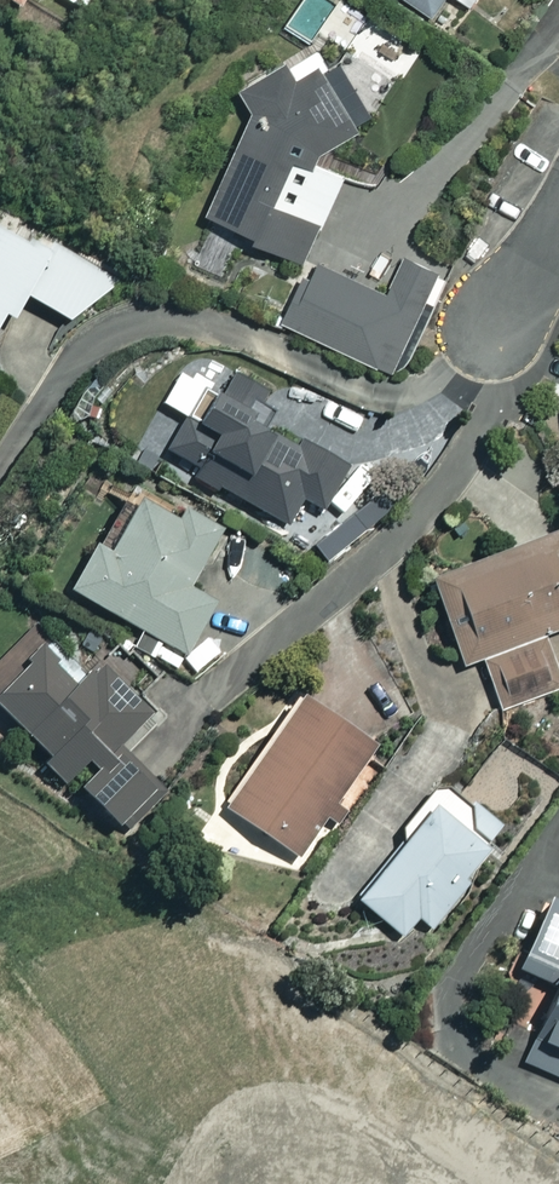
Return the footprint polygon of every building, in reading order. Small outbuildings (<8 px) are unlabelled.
[(84,12),(92,0),(64,0),(84,12)] [(431,14),(440,0),(411,0),(431,14)] [(206,212),(304,253),(358,142),(349,104),(362,101),(352,58),(297,72),(295,64),(242,77),(249,108),(206,212)] [(2,315),(11,320),(25,295),(70,321),(123,281),(6,216),(0,227),(0,319),(2,315)] [(240,250),(208,234),(193,264),(225,281),(240,250)] [(434,267),(403,254),(387,292),(312,260),(286,322),(391,368),(434,267)] [(269,394),(190,352),(145,438),(197,465),(192,474),(287,524),(301,498),(324,510),(349,461),(301,437),(296,447),(253,424),(269,394)] [(178,516),(132,490),(100,547),(93,543),(68,588),(186,654),(214,604),(187,588),(219,531),(182,510),(178,516)] [(427,578),(462,665),(479,659),(502,713),(558,690),(558,683),(540,635),(558,628),(558,526),(427,578)] [(37,628),(0,664),(0,707),(45,753),(39,759),(66,786),(72,780),(119,827),(160,787),(120,746),(154,713),(102,660),(85,677),(37,628)] [(370,744),(301,697),(225,809),(294,856),(370,744)] [(399,830),(406,836),(357,901),(404,936),(418,917),(431,927),(504,830),(437,779),(399,830)] [(540,907),(516,968),(553,982),(522,1062),(558,1077),(558,915),(540,907)]
